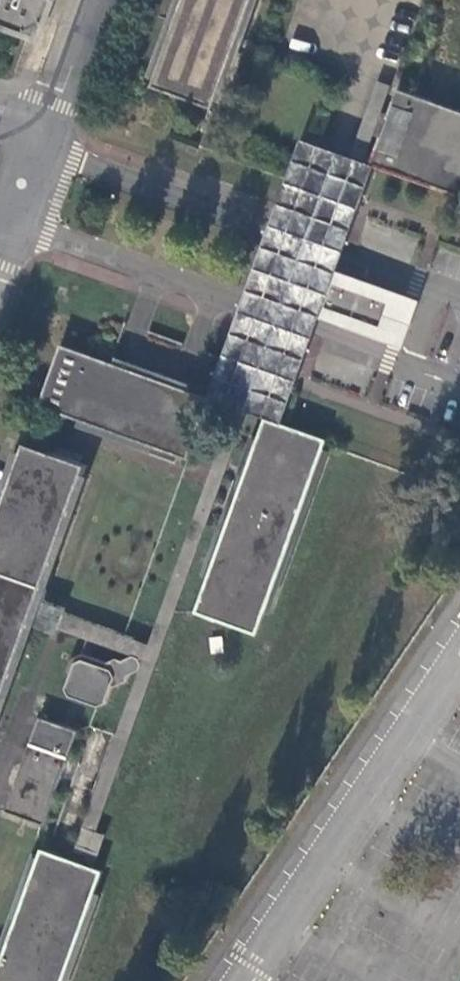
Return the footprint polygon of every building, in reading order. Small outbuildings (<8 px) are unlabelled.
[(156,86),(217,109),(257,0),(188,0),(156,86)] [(399,89),(389,116),(393,120),(385,140),(381,138),(370,165),(459,198),(459,113),(399,89)] [(348,232),(330,226),(326,237),(344,244),(348,232)] [(309,343),(290,336),(285,351),(303,358),(309,343)] [(215,400),(66,344),(44,405),(193,460),(215,400)] [(332,440),(271,419),(202,612),(262,634),(332,440)] [(31,443),(0,529),(0,716),(91,465),(31,443)] [(109,706),(114,691),(120,692),(128,690),(131,685),(128,682),(130,678),(129,673),(120,665),(114,667),(109,669),(92,663),(85,662),(76,666),(71,672),(70,679),(74,686),(71,695),(74,702),(88,708),(99,711),(106,710),(109,706)] [(78,733),(41,720),(9,809),(47,822),(78,733)] [(90,812),(67,804),(53,843),(77,851),(90,812)] [(48,848),(0,980),(68,980),(108,869),(48,848)]
